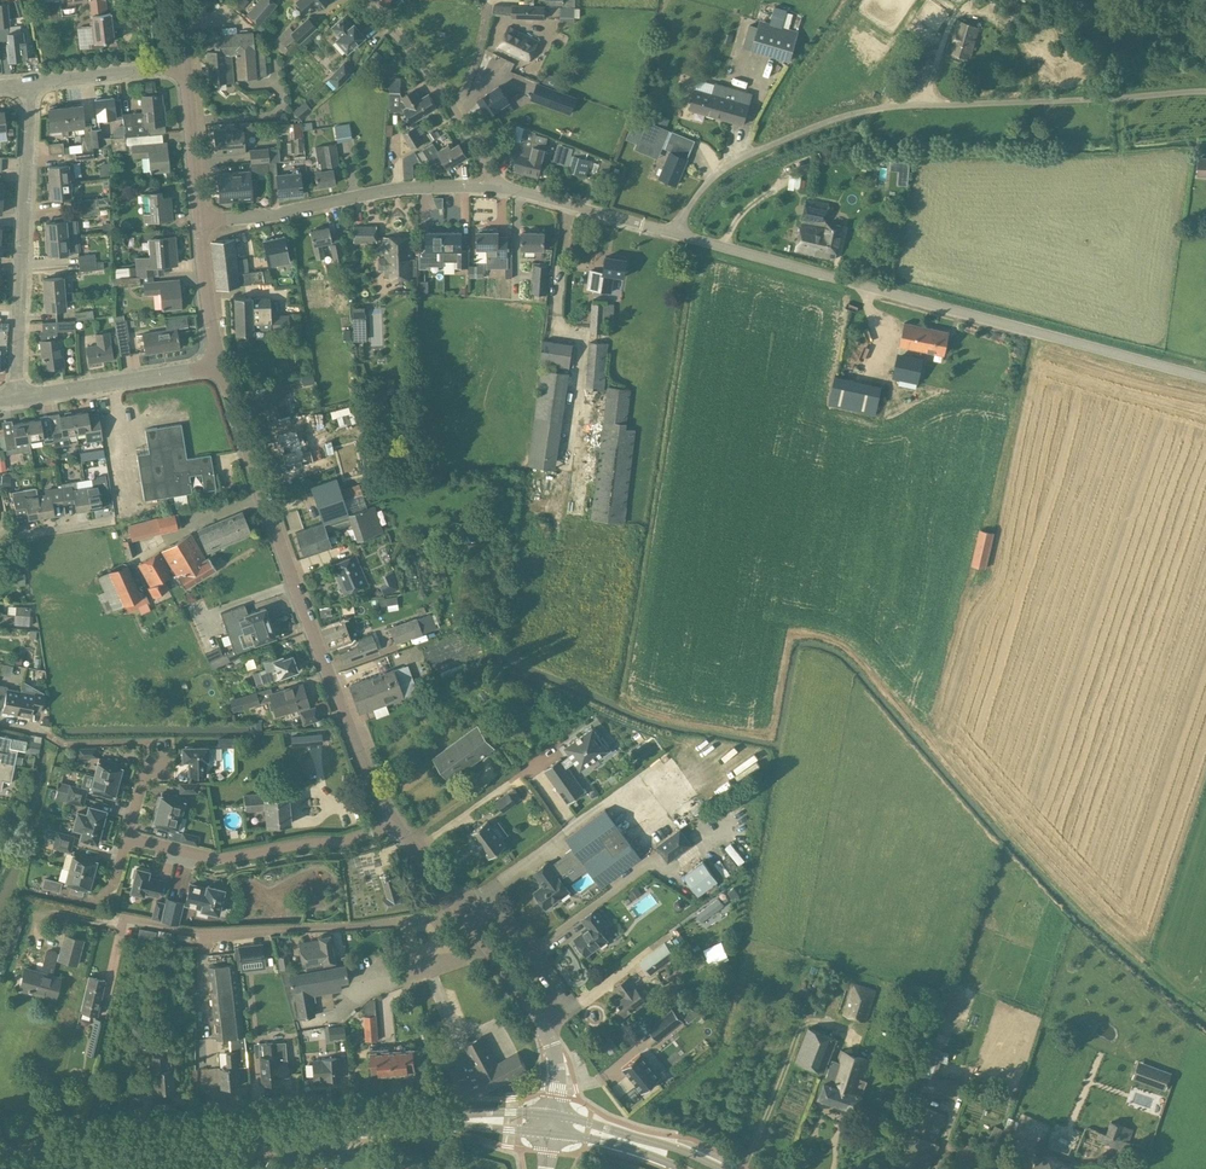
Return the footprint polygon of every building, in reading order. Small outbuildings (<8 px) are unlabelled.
[(81,27),(84,48),(104,46),(103,41),(114,40),(111,13),(105,13),(104,0),(90,0),(93,25),(81,27)] [(246,14),(257,24),(261,20),(262,21),(276,4),(271,0),(258,0),(246,14)] [(296,2),(306,13),(315,5),(318,9),(328,0),(298,0),(296,2)] [(9,26),(7,4),(0,4),(0,26),(9,26)] [(545,6),(513,5),(512,18),(545,19),(545,6)] [(561,7),(560,17),(574,17),(575,8),(575,7),(561,7)] [(308,18),(290,34),(298,43),(316,27),(308,18)] [(363,37),(354,26),(353,25),(351,27),(343,18),(332,28),(340,36),(336,40),(347,51),(363,37)] [(949,40),(946,52),(970,59),(979,28),(959,22),(956,31),(955,31),(952,41),(949,40)] [(498,48),(528,63),(538,41),(509,26),(498,48)] [(207,52),(210,83),(227,82),(227,81),(233,81),(231,56),(222,57),(222,55),(236,54),(238,79),(256,77),(256,76),(266,76),(264,52),(261,52),(260,44),(254,44),(253,32),(237,34),(236,27),(222,28),(222,34),(214,35),(215,51),(207,52)] [(759,27),(752,50),(789,61),(796,38),(759,27)] [(986,28),(983,45),(989,46),(992,29),(986,28)] [(22,59),(22,58),(27,58),(25,40),(23,41),(22,31),(8,32),(9,43),(7,43),(9,60),(22,59)] [(369,59),(376,65),(382,56),(376,51),(369,59)] [(344,63),(336,71),(329,78),(338,86),(352,72),(344,63)] [(570,113),(576,97),(538,83),(531,99),(570,113)] [(695,89),(689,109),(743,125),(752,94),(716,83),(713,94),(695,89)] [(415,120),(438,107),(429,93),(421,98),(416,89),(403,97),(401,94),(401,93),(401,86),(390,86),(389,108),(405,109),(412,122),(415,120)] [(490,91),(478,99),(484,107),(483,108),(482,109),(485,114),(487,114),(488,113),(489,115),(500,107),(509,101),(499,86),(490,92),(490,91)] [(144,112),(123,114),(125,136),(148,134),(147,126),(165,124),(164,113),(163,113),(161,94),(142,96),(144,112)] [(103,98),(102,97),(101,96),(98,96),(96,99),(95,99),(97,119),(115,117),(115,119),(122,119),(121,105),(114,106),(113,97),(103,98)] [(301,119),(314,109),(307,100),(294,110),(301,119)] [(69,147),(75,146),(73,128),(84,126),(82,105),(65,107),(67,128),(68,136),(69,147)] [(68,136),(67,128),(65,107),(58,108),(57,106),(49,107),(49,109),(48,109),(50,130),(61,129),(62,136),(68,136)] [(412,122),(408,124),(411,129),(403,134),(413,150),(423,143),(419,136),(425,132),(419,124),(418,125),(415,120),(412,122)] [(638,139),(662,149),(670,130),(646,120),(638,139)] [(241,129),(214,131),(216,154),(244,151),(242,129),(248,128),(248,123),(240,123),(241,129)] [(299,152),(297,123),(289,124),(292,152),(299,152)] [(337,143),(351,140),(349,123),(334,125),(337,143)] [(124,136),(123,125),(119,125),(115,128),(113,132),(113,137),(124,136)] [(91,135),(93,147),(103,146),(102,129),(91,130),(91,135)] [(536,134),(536,133),(537,132),(526,129),(523,144),(513,141),(510,155),(517,157),(514,170),(523,173),(527,155),(530,156),(532,149),(535,150),(536,147),(533,146),(536,134)] [(431,141),(437,137),(433,130),(427,134),(431,141)] [(527,155),(523,173),(538,177),(548,137),(536,134),(533,146),(536,147),(535,150),(532,149),(530,156),(527,155)] [(93,150),(93,147),(91,135),(80,136),(82,152),(93,150)] [(126,137),(111,138),(112,150),(126,149),(126,137)] [(675,141),(660,177),(677,184),(692,148),(675,141)] [(64,153),(63,148),(63,142),(48,144),(49,155),(64,153)] [(133,153),(134,157),(149,156),(150,172),(168,170),(166,143),(133,146),(133,153)] [(449,144),(438,151),(434,144),(420,153),(427,165),(436,160),(437,161),(442,158),(448,168),(467,156),(460,143),(451,148),(449,144)] [(315,177),(315,179),(316,179),(317,186),(318,186),(320,188),(325,187),(326,185),(335,184),(332,169),(340,168),(337,153),(333,154),(332,145),(315,147),(317,156),(322,156),(323,161),(320,162),(321,171),(315,172),(316,177),(315,177)] [(558,163),(570,166),(569,170),(587,175),(591,161),(572,156),(574,148),(563,145),(558,163)] [(250,150),(251,163),(268,162),(276,161),(275,148),(274,147),(269,147),(268,148),(250,150)] [(93,151),(69,153),(64,154),(65,161),(57,162),(58,166),(48,166),(50,183),(70,181),(80,180),(80,179),(74,180),(72,161),(93,158),(93,151)] [(403,158),(403,165),(413,164),(420,160),(415,151),(403,158)] [(1205,176),(1205,158),(1199,158),(1198,175),(1205,176)] [(251,163),(252,174),(268,172),(268,162),(251,163)] [(268,162),(269,172),(269,174),(277,174),(276,162),(268,162)] [(293,174),(277,175),(279,196),(302,194),(300,167),(292,168),(293,174)] [(249,171),(217,174),(220,203),(252,200),(249,171)] [(80,180),(70,181),(50,183),(50,184),(48,184),(49,191),(51,191),(52,199),(61,198),(61,201),(75,200),(74,185),(81,185),(80,180)] [(143,213),(144,222),(173,220),(171,196),(162,197),(161,192),(148,193),(150,213),(143,213)] [(443,208),(443,197),(433,197),(437,208),(443,208)] [(97,206),(96,201),(96,199),(79,200),(79,208),(97,206)] [(795,250),(835,259),(842,226),(826,222),(830,204),(807,199),(803,217),(804,217),(802,224),(801,223),(795,250)] [(97,206),(79,208),(80,214),(97,213),(97,206)] [(45,230),(45,239),(67,237),(77,236),(76,220),(65,221),(65,216),(55,217),(55,221),(46,222),(47,230),(45,230)] [(377,226),(354,226),(354,243),(377,242),(377,226)] [(328,227),(310,230),(313,245),(314,245),(317,259),(325,257),(322,243),(331,241),(328,227)] [(480,232),(478,232),(478,237),(477,237),(477,239),(478,239),(478,249),(488,249),(488,267),(506,267),(506,278),(512,278),(512,257),(507,257),(507,247),(499,247),(499,232),(488,232),(488,230),(480,230),(480,232)] [(141,276),(150,275),(150,266),(161,265),(161,264),(177,263),(174,237),(160,238),(159,231),(144,232),(145,236),(149,239),(151,257),(136,258),(138,276),(141,276)] [(461,232),(444,233),(444,250),(444,261),(455,261),(455,268),(469,268),(469,250),(462,250),(461,232)] [(522,232),(522,249),(544,250),(545,233),(522,232)] [(444,261),(444,250),(444,233),(427,233),(427,248),(420,248),(420,268),(428,268),(428,261),(433,261),(444,261)] [(77,236),(67,237),(45,239),(46,247),(48,247),(49,254),(58,254),(58,257),(68,256),(68,253),(79,252),(77,236)] [(263,241),(267,256),(269,255),(272,265),(279,263),(279,264),(289,261),(284,236),(263,241)] [(385,237),(385,240),(386,278),(414,278),(414,259),(413,259),(413,237),(385,237)] [(240,286),(240,285),(238,274),(234,238),(210,241),(216,289),(240,286)] [(340,243),(331,245),(335,265),(345,263),(340,243)] [(79,264),(96,263),(95,254),(78,256),(79,264)] [(611,292),(614,275),(624,277),(627,259),(606,256),(604,273),(599,272),(599,270),(598,270),(595,289),(611,292)] [(79,264),(80,271),(97,269),(96,263),(79,264)] [(534,265),(532,293),(546,294),(548,281),(549,266),(534,265)] [(470,277),(483,277),(483,266),(470,266),(470,277)] [(262,271),(238,274),(240,285),(263,282),(262,271)] [(141,276),(138,276),(121,277),(122,285),(141,284),(141,276)] [(45,295),(64,293),(63,277),(43,279),(45,295)] [(145,283),(146,294),(162,292),(163,309),(181,307),(178,280),(145,283)] [(419,281),(420,292),(429,292),(428,281),(419,281)] [(45,295),(46,311),(56,310),(57,322),(74,321),(75,321),(77,321),(76,320),(93,318),(92,311),(76,313),(74,292),(64,293),(45,295)] [(234,298),(236,334),(252,333),(252,330),(270,329),(289,328),(288,315),(270,316),(269,298),(251,299),(251,297),(234,298)] [(591,332),(603,333),(605,304),(592,303),(591,332)] [(171,318),(173,329),(176,329),(188,327),(186,316),(171,318)] [(353,341),(366,341),(365,319),(352,319),(353,341)] [(116,321),(115,321),(118,342),(130,340),(127,320),(116,321)] [(74,321),(57,322),(57,332),(75,330),(74,321)] [(899,345),(945,355),(950,332),(904,322),(899,345)] [(143,334),(146,353),(179,348),(178,339),(179,338),(178,336),(177,336),(176,329),(173,329),(143,334)] [(98,345),(87,347),(89,362),(113,358),(111,343),(110,343),(109,333),(96,334),(98,345)] [(40,341),(42,353),(44,352),(45,357),(45,359),(46,368),(64,366),(61,338),(40,341)] [(573,344),(544,340),(540,365),(569,369),(573,344)] [(590,342),(586,389),(604,390),(608,343),(590,342)] [(898,351),(892,378),(919,383),(924,357),(898,351)] [(528,464),(556,468),(570,373),(542,369),(528,464)] [(314,383),(313,374),(302,377),(304,385),(314,383)] [(835,375),(828,405),(876,416),(883,386),(835,375)] [(263,395),(269,417),(289,412),(283,392),(288,391),(286,382),(273,385),(275,392),(263,395)] [(592,519),(623,523),(635,430),(625,429),(631,389),(609,387),(603,432),(592,519)] [(350,406),(332,410),(334,418),(352,413),(350,406)] [(77,433),(74,414),(72,414),(71,411),(65,412),(65,415),(59,416),(61,425),(52,427),(54,442),(55,447),(70,445),(68,434),(77,433)] [(74,414),(77,433),(85,432),(87,442),(103,439),(99,416),(89,418),(88,411),(74,414)] [(26,421),(29,441),(43,439),(44,443),(54,442),(52,427),(42,428),(40,419),(26,421)] [(12,423),(14,433),(0,436),(2,447),(3,447),(4,450),(6,450),(7,454),(31,450),(29,441),(26,421),(12,423)] [(149,453),(185,447),(181,424),(145,429),(149,453)] [(276,433),(284,464),(304,459),(296,428),(276,433)] [(189,470),(187,458),(185,447),(149,453),(137,455),(141,477),(189,470)] [(91,451),(92,459),(105,457),(103,449),(91,451)] [(187,458),(189,470),(190,475),(201,473),(204,491),(216,489),(211,454),(187,458)] [(47,466),(57,464),(56,455),(46,456),(47,466)] [(192,493),(190,475),(189,470),(141,477),(144,500),(174,496),(186,494),(192,493)] [(89,508),(102,506),(101,497),(109,495),(109,493),(112,492),(109,475),(100,476),(101,478),(95,479),(96,486),(85,488),(89,508)] [(311,487),(323,523),(324,527),(350,519),(357,540),(381,532),(373,506),(367,508),(362,494),(343,500),(336,478),(311,487)] [(89,508),(85,488),(78,489),(76,481),(71,482),(60,484),(61,488),(62,491),(64,503),(74,501),(76,510),(89,508)] [(37,488),(41,516),(54,514),(53,504),(64,503),(62,491),(61,488),(45,491),(46,494),(40,495),(39,487),(37,488)] [(41,516),(37,488),(26,489),(26,491),(13,493),(17,517),(28,516),(28,518),(41,516)] [(188,506),(186,494),(174,496),(176,508),(188,506)] [(198,530),(207,552),(252,533),(242,512),(198,530)] [(178,529),(178,528),(175,513),(157,517),(161,533),(178,529)] [(324,527),(323,523),(298,531),(305,553),(330,545),(324,527)] [(994,533),(980,530),(972,565),(986,569),(994,533)] [(205,576),(216,569),(209,558),(206,559),(190,533),(162,550),(171,565),(169,566),(170,568),(183,560),(186,564),(192,560),(196,566),(198,565),(205,576)] [(133,541),(127,543),(123,544),(127,557),(137,555),(133,541)] [(205,576),(198,565),(196,566),(192,560),(186,564),(183,560),(170,568),(169,566),(160,551),(145,560),(148,567),(149,567),(152,572),(153,571),(155,573),(156,573),(161,582),(164,580),(176,573),(185,588),(205,576)] [(332,564),(344,594),(368,584),(355,554),(332,564)] [(164,580),(161,582),(156,573),(155,573),(153,571),(152,572),(149,567),(148,567),(145,560),(138,564),(150,586),(148,587),(153,597),(169,588),(164,580)] [(127,563),(97,576),(104,591),(97,594),(106,613),(125,605),(128,612),(145,604),(141,597),(142,597),(127,563)] [(15,569),(15,584),(27,583),(27,569),(15,569)] [(395,582),(380,588),(384,595),(398,589),(395,582)] [(186,599),(189,602),(190,603),(197,600),(193,591),(189,591),(186,595),(186,599)] [(398,596),(381,597),(381,605),(387,605),(388,617),(399,617),(398,596)] [(221,613),(234,650),(223,655),(220,647),(205,654),(208,661),(212,669),(241,656),(239,652),(250,648),(249,645),(275,636),(265,607),(248,613),(245,604),(221,613)] [(15,615),(30,616),(30,607),(16,606),(15,615)] [(319,609),(321,618),(331,616),(330,607),(319,609)] [(14,624),(29,626),(30,616),(15,615),(14,624)] [(422,632),(417,617),(391,627),(396,642),(422,632)] [(323,630),(330,648),(339,645),(342,652),(340,653),(340,654),(342,653),(345,661),(343,662),(378,649),(372,634),(355,640),(355,639),(351,639),(344,622),(323,630)] [(259,671),(263,682),(275,678),(297,670),(294,662),(295,662),(294,657),(292,657),(292,655),(283,659),(282,656),(273,660),(272,657),(263,661),(265,669),(259,671)] [(3,663),(2,674),(13,676),(15,664),(3,663)] [(350,686),(360,712),(403,697),(401,693),(408,691),(400,668),(393,670),(350,686)] [(302,684),(269,694),(276,715),(299,708),(304,724),(319,719),(315,706),(310,708),(309,705),(302,684)] [(16,713),(20,692),(8,689),(8,687),(0,685),(0,686),(0,702),(4,703),(3,710),(16,713)] [(20,692),(16,713),(31,716),(32,709),(40,711),(44,694),(36,692),(35,695),(20,692)] [(230,699),(233,710),(259,703),(256,692),(230,699)] [(434,757),(450,779),(483,755),(494,746),(478,725),(434,757)] [(561,758),(545,770),(569,804),(585,792),(585,791),(567,767),(575,761),(581,769),(604,753),(605,755),(612,750),(603,737),(601,738),(593,728),(566,747),(571,755),(563,760),(561,758)] [(291,746),(315,744),(314,733),(290,735),(291,746)] [(14,766),(18,749),(10,747),(12,738),(8,737),(8,736),(5,735),(4,736),(0,735),(0,763),(14,766)] [(225,743),(228,746),(233,746),(233,738),(225,738),(225,743)] [(34,741),(32,752),(39,753),(41,742),(34,741)] [(186,748),(183,748),(183,760),(189,760),(189,775),(206,775),(206,760),(216,760),(216,747),(192,747),(192,746),(186,746),(186,748)] [(96,748),(79,748),(79,757),(96,756),(96,748)] [(94,776),(118,782),(119,782),(120,781),(118,781),(120,776),(121,776),(123,769),(121,769),(122,765),(99,759),(94,776)] [(1,790),(3,780),(11,782),(14,766),(0,763),(0,790),(1,790)] [(94,776),(90,791),(114,798),(115,794),(116,794),(118,787),(116,787),(118,782),(94,776)] [(68,794),(85,798),(87,790),(61,783),(59,790),(57,789),(57,790),(68,793),(68,794)] [(197,783),(180,784),(180,792),(197,792),(197,783)] [(156,808),(181,815),(185,799),(162,793),(161,797),(159,796),(157,803),(159,803),(157,809),(156,808)] [(244,795),(245,811),(265,810),(266,825),(290,823),(288,795),(264,797),(264,793),(244,795)] [(68,794),(66,801),(83,805),(85,798),(68,794)] [(508,805),(502,797),(496,802),(502,810),(508,805)] [(75,821),(107,829),(109,822),(103,821),(106,810),(89,806),(87,814),(78,812),(75,821)] [(156,808),(156,809),(157,809),(156,814),(154,814),(152,821),(154,821),(153,825),(176,832),(181,815),(156,808)] [(582,859),(559,876),(548,862),(534,872),(544,885),(535,892),(537,896),(537,898),(541,904),(543,904),(546,908),(569,891),(565,885),(589,868),(602,886),(641,857),(606,809),(567,838),(582,859)] [(456,830),(468,824),(466,820),(454,826),(456,830)] [(471,833),(472,833),(489,857),(490,858),(507,845),(506,845),(488,821),(488,820),(471,833)] [(75,821),(73,828),(82,830),(80,839),(97,843),(100,833),(106,835),(107,829),(75,821)] [(680,829),(659,844),(657,846),(668,861),(692,844),(680,829)] [(56,840),(72,845),(74,836),(58,832),(56,840)] [(199,836),(183,832),(181,841),(197,845),(199,836)] [(56,840),(54,847),(70,852),(72,845),(56,840)] [(69,869),(92,875),(93,875),(94,875),(93,874),(94,869),(96,869),(98,863),(96,862),(97,858),(74,852),(69,869)] [(718,880),(703,860),(684,875),(698,894),(718,880)] [(131,892),(143,895),(143,893),(157,896),(161,880),(147,877),(149,871),(137,868),(136,871),(134,870),(133,877),(134,877),(131,892)] [(69,869),(65,885),(72,886),(70,892),(82,895),(84,890),(88,891),(89,887),(91,887),(93,881),(91,880),(92,875),(69,869)] [(384,873),(381,874),(388,896),(383,897),(386,909),(409,903),(406,891),(402,892),(395,870),(392,871),(391,869),(384,872),(384,873)] [(45,878),(43,887),(59,891),(62,883),(45,878)] [(207,917),(208,911),(218,913),(220,906),(223,907),(225,905),(226,900),(225,898),(222,897),(224,890),(207,886),(207,888),(190,884),(185,904),(198,907),(196,914),(207,917)] [(696,914),(702,922),(724,906),(718,898),(696,914)] [(168,899),(162,920),(178,924),(183,903),(168,899)] [(156,901),(152,917),(160,919),(164,903),(156,901)] [(595,909),(582,919),(589,928),(575,939),(586,954),(607,939),(599,929),(606,924),(595,909)] [(158,936),(170,939),(171,933),(159,930),(158,936)] [(283,976),(284,976),(345,965),(344,964),(334,966),(334,962),(335,962),(330,934),(318,936),(319,940),(299,943),(303,966),(282,970),(283,976)] [(20,989),(54,998),(60,977),(51,975),(56,959),(76,965),(83,940),(65,936),(60,954),(47,951),(41,972),(26,968),(20,989)] [(640,961),(650,974),(675,956),(665,942),(640,961)] [(280,970),(290,968),(287,952),(277,954),(280,970)] [(254,953),(237,955),(238,964),(255,962),(254,953)] [(2,954),(0,962),(0,968),(7,970),(11,956),(2,954)] [(214,991),(211,992),(216,1038),(229,1038),(230,1052),(226,1052),(227,1067),(219,1068),(221,1088),(238,1087),(237,1077),(239,1077),(238,1067),(247,1066),(245,1051),(236,964),(208,968),(210,981),(213,980),(214,991)] [(347,981),(345,965),(284,976),(293,1018),(298,1017),(299,1018),(314,1015),(311,995),(340,990),(339,982),(347,981)] [(81,1012),(97,1015),(105,980),(90,976),(81,1012)] [(645,1000),(628,978),(615,987),(623,998),(616,1003),(618,1005),(617,1005),(624,1015),(645,1000)] [(843,1014),(866,1022),(876,990),(853,982),(843,1014)] [(808,1012),(815,1014),(819,1002),(812,1000),(808,1012)] [(673,1009),(650,1028),(648,1029),(658,1040),(682,1020),(682,1021),(683,1020),(673,1008),(673,1009)] [(377,1015),(365,1016),(364,1016),(366,1041),(379,1040),(377,1015)] [(89,1043),(98,1046),(105,1021),(95,1018),(89,1043)] [(331,1039),(348,1038),(347,1025),(331,1026),(331,1039)] [(838,1038),(808,1027),(796,1060),(825,1071),(838,1038)] [(138,1032),(139,1046),(148,1045),(148,1031),(138,1032)] [(464,1046),(476,1066),(475,1067),(479,1074),(489,1091),(528,1070),(518,1052),(496,1064),(482,1036),(464,1046)] [(618,1047),(610,1036),(603,1042),(611,1052),(618,1047)] [(936,1039),(929,1058),(941,1062),(947,1062),(949,1053),(941,1050),(943,1043),(936,1039)] [(266,1055),(260,1056),(262,1085),(278,1083),(276,1055),(275,1055),(274,1042),(265,1043),(266,1055)] [(395,1045),(396,1056),(389,1057),(390,1074),(409,1073),(409,1070),(415,1070),(414,1043),(395,1045)] [(379,1075),(390,1074),(389,1057),(396,1056),(395,1045),(370,1046),(372,1073),(379,1072),(379,1075)] [(824,1082),(819,1097),(858,1110),(863,1095),(862,1095),(867,1081),(863,1080),(870,1060),(841,1050),(837,1061),(833,1059),(825,1082),(824,1082)] [(641,1053),(623,1068),(642,1091),(642,1092),(643,1092),(660,1078),(660,1077),(653,1069),(655,1067),(650,1061),(648,1063),(641,1054),(641,1053)] [(165,1057),(153,1058),(154,1071),(153,1071),(155,1093),(174,1092),(172,1070),(170,1057),(165,1057)] [(312,1060),(313,1079),(323,1078),(323,1079),(340,1078),(338,1057),(322,1058),(322,1059),(312,1060)] [(1139,1060),(1132,1078),(1165,1090),(1172,1072),(1139,1060)] [(465,1090),(458,1065),(442,1069),(450,1095),(465,1090)] [(79,1074),(83,1081),(90,1077),(86,1070),(79,1074)] [(1015,1125),(1017,1120),(1010,1117),(1008,1122),(1003,1133),(997,1145),(1004,1148),(1006,1143),(1011,1135),(1012,1131),(1015,1125)] [(1106,1133),(1099,1130),(1095,1140),(1130,1153),(1133,1143),(1130,1142),(1134,1129),(1111,1121),(1106,1133)] [(985,1152),(962,1141),(948,1168),(985,1168),(991,1155),(985,1152)] [(1071,1165),(1040,1152),(1032,1168),(1069,1168),(1071,1165)]
